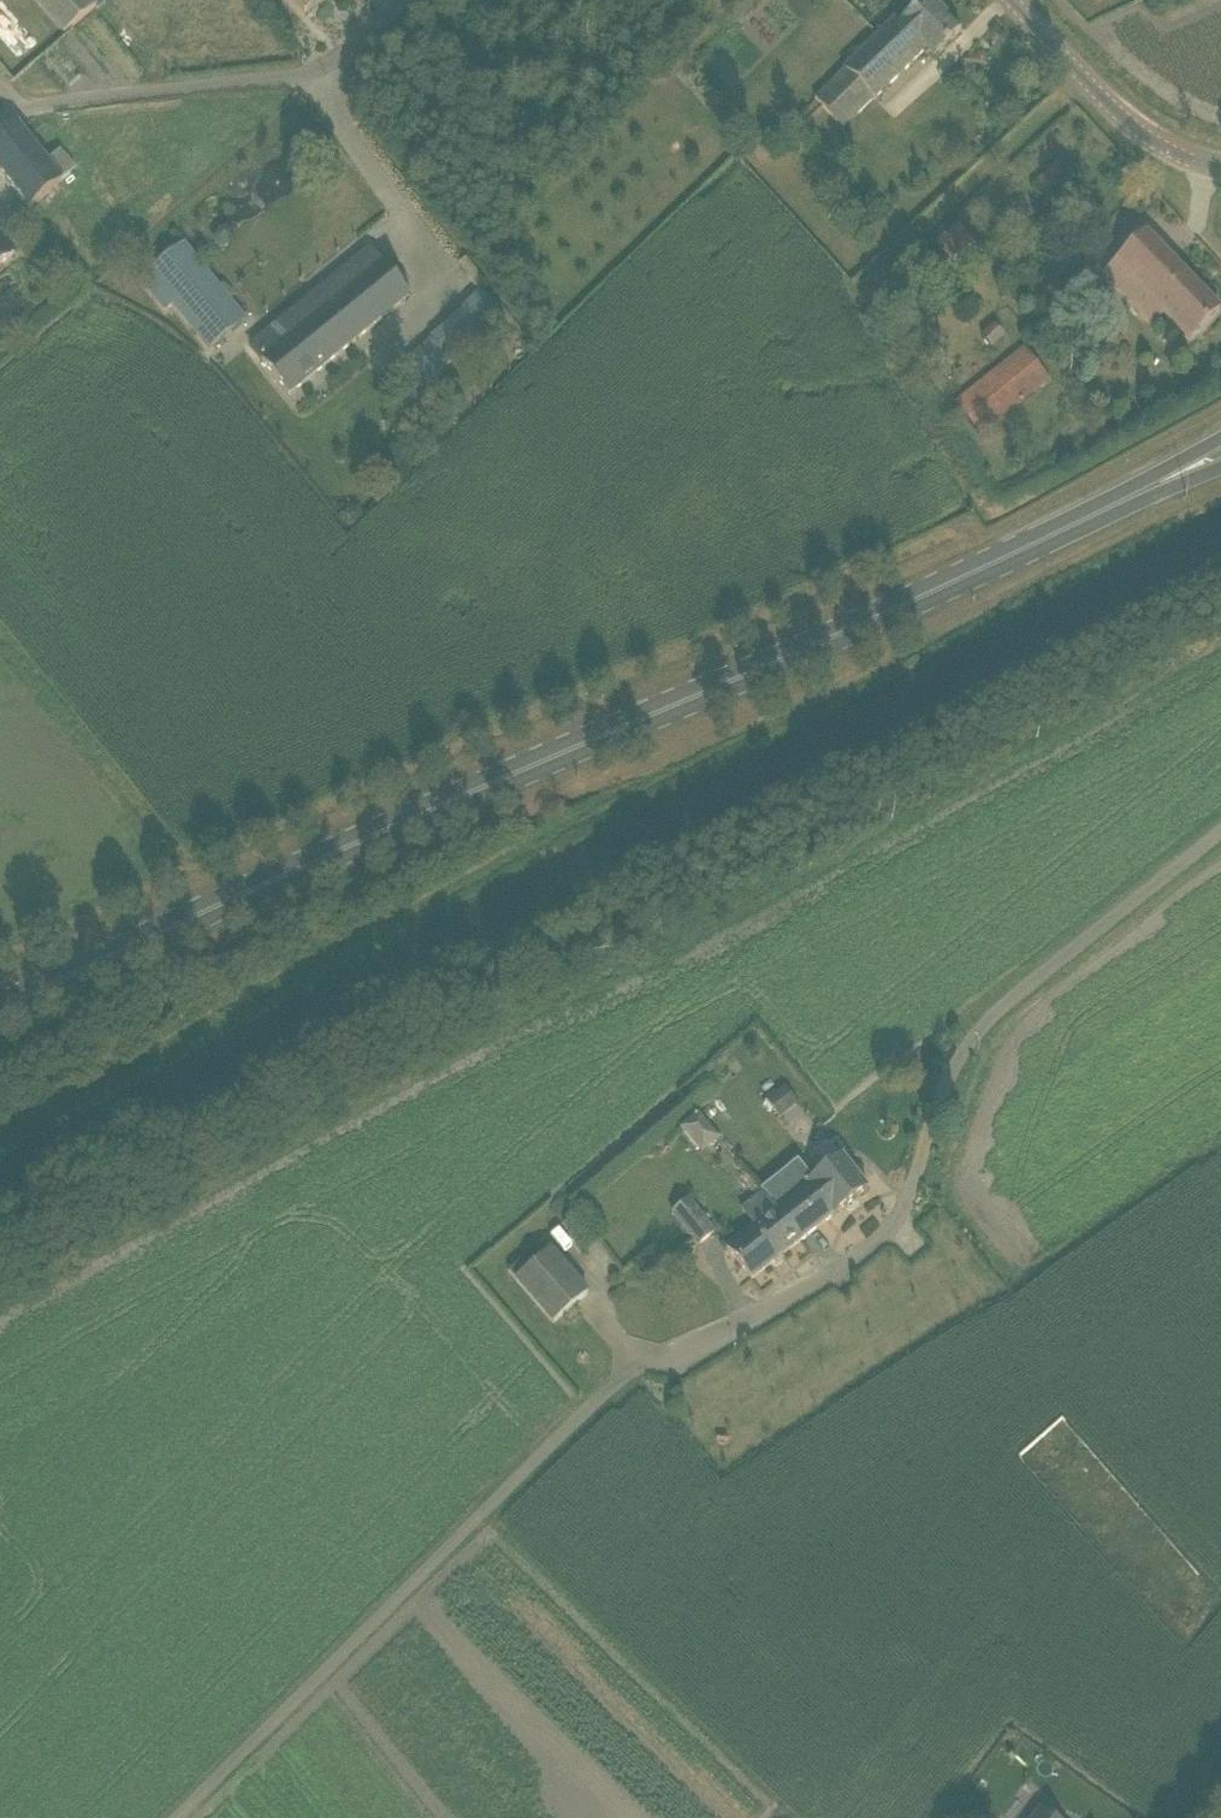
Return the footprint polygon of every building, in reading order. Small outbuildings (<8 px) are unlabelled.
[(8,68),(38,42),(2,0),(0,0),(0,59),(8,68)] [(93,0),(36,0),(65,33),(97,5),(93,0)] [(305,13),(319,0),(293,0),(305,13)] [(961,31),(929,0),(924,0),(901,24),(896,19),(814,98),(845,130),(925,50),(934,58),(961,31)] [(0,138),(0,172),(29,208),(63,181),(17,124),(0,138)] [(1033,183),(1049,197),(1068,176),(1053,162),(1033,183)] [(939,242),(960,270),(983,253),(962,225),(939,242)] [(1220,310),(1147,234),(1104,275),(1152,325),(1164,313),(1191,340),(1220,310)] [(15,254),(0,237),(0,266),(15,254)] [(184,244),(148,273),(210,349),(246,321),(184,244)] [(409,298),(408,297),(369,249),(276,324),(288,339),(262,361),(290,395),(409,298)] [(481,294),(432,340),(409,361),(428,382),(451,361),(501,316),(481,294)] [(956,404),(980,434),(1049,379),(1026,349),(956,404)] [(779,1119),(797,1106),(785,1088),(766,1101),(779,1119)] [(699,1152),(719,1137),(698,1110),(678,1125),(699,1152)] [(752,1280),(801,1242),(868,1189),(842,1157),(813,1180),(802,1165),(764,1195),(775,1210),(727,1249),(752,1280)] [(673,1215),(698,1247),(715,1233),(690,1201),(673,1215)] [(584,1253),(586,1251),(600,1241),(579,1213),(563,1226),(584,1253)] [(553,1323),(574,1306),(588,1294),(551,1250),(516,1280),(553,1323)] [(1040,1810),(1034,1817),(1052,1817),(1040,1810)]
